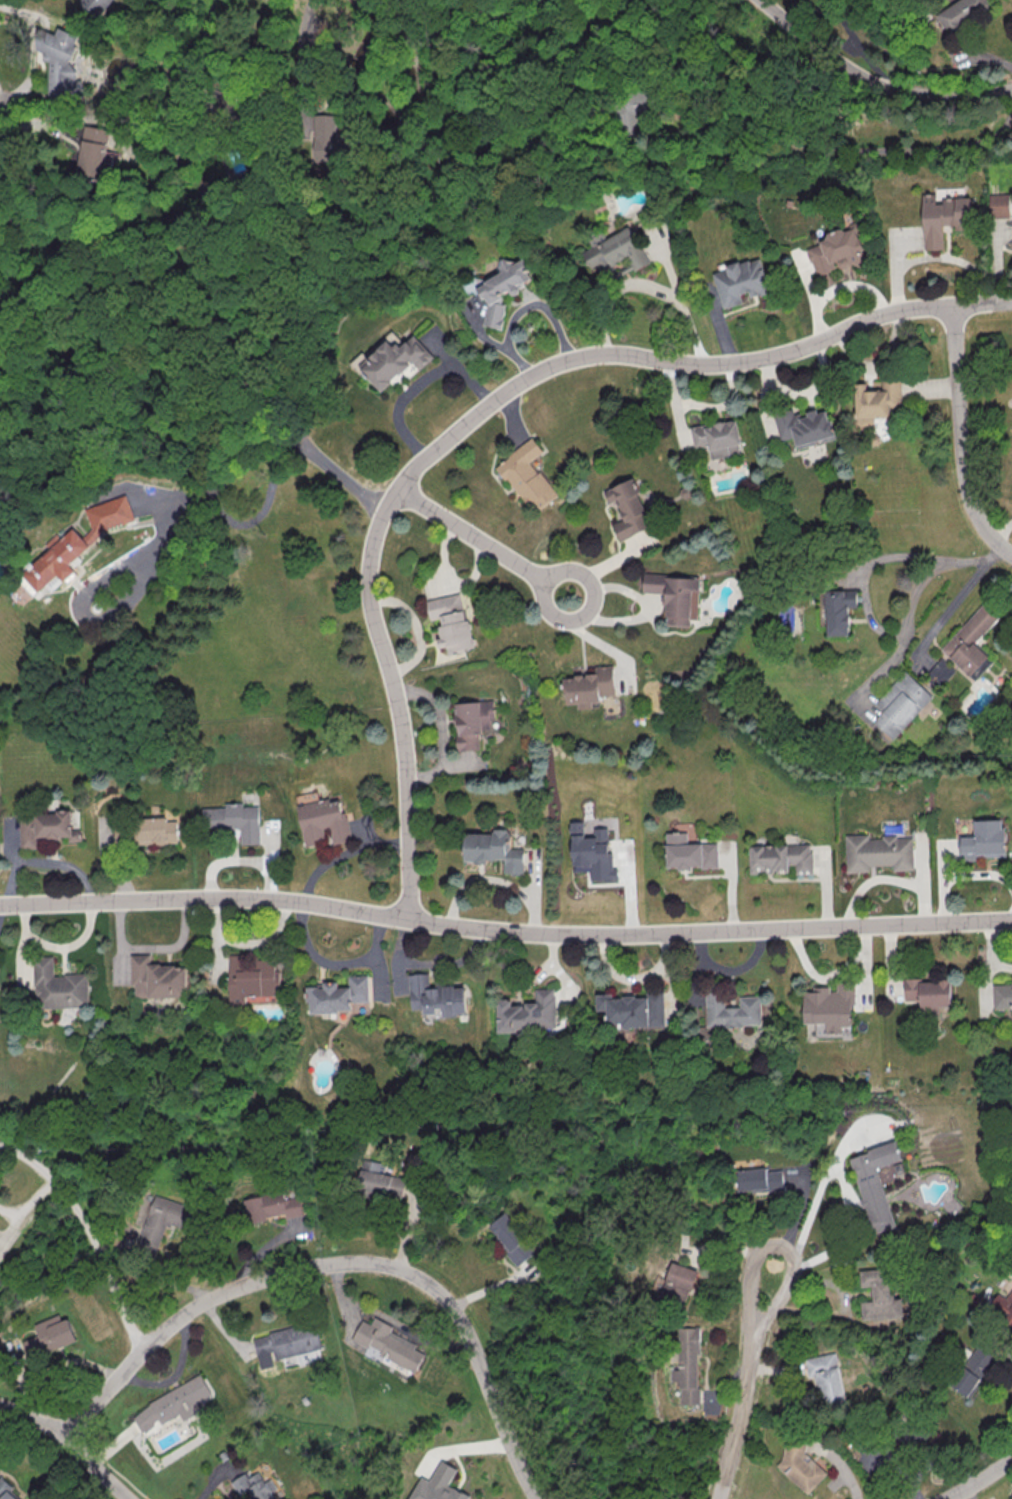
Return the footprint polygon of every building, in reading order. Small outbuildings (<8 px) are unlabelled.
[(99,18),(113,0),(80,0),(78,2),(99,18)] [(987,5),(984,0),(959,0),(937,15),(948,31),(987,5)] [(49,95),(83,95),(83,78),(76,78),(77,64),(75,64),(75,31),(58,31),(58,33),(36,33),(36,51),(44,51),(44,61),(49,61),(49,95)] [(660,111),(655,91),(619,100),(628,137),(645,133),(640,116),(660,111)] [(336,114),(314,114),(314,164),(343,164),(343,144),(343,137),(335,137),(336,114)] [(110,130),(85,125),(77,176),(108,181),(113,155),(106,154),(110,130)] [(922,195),(925,251),(944,250),(943,225),(972,224),(971,198),(942,199),(943,204),(937,204),(937,194),(922,195)] [(989,196),(1009,195),(1010,218),(990,219),(989,196)] [(815,276),(838,269),(839,270),(868,262),(856,222),(848,224),(849,227),(825,234),(827,241),(807,247),(815,276)] [(649,263),(630,226),(582,252),(591,268),(597,265),(601,271),(628,257),(635,270),(649,263)] [(501,329),(506,304),(494,302),(507,293),(518,295),(520,287),(533,278),(528,271),(529,266),(524,258),(518,263),(503,260),(501,273),(477,288),(484,299),(488,299),(483,325),(501,329)] [(713,274),(724,309),(742,303),(739,295),(748,292),(750,298),(770,292),(759,258),(739,265),(738,262),(725,266),(726,270),(713,274)] [(434,357),(415,335),(403,345),(395,336),(391,340),(391,339),(360,366),(382,391),(413,364),(419,371),(434,357)] [(854,384),(856,425),(873,425),(873,417),(890,416),(890,408),(901,408),(900,377),(881,378),(881,390),(866,390),(866,383),(854,384)] [(774,413),(780,440),(794,437),(797,447),(834,438),(828,410),(817,413),(817,411),(797,416),(795,408),(774,413)] [(690,428),(694,448),(708,445),(710,459),(742,453),(736,420),(690,428)] [(495,468),(532,439),(542,452),(529,463),(538,473),(540,472),(558,495),(543,508),(537,500),(529,507),(508,480),(505,481),(495,468)] [(619,540),(652,526),(631,479),(603,491),(609,503),(616,500),(624,519),(612,524),(619,540)] [(85,508),(91,529),(82,537),(74,528),(61,539),(57,534),(45,544),(50,549),(22,573),(38,592),(47,585),(51,590),(64,580),(65,579),(75,571),(69,563),(112,526),(134,520),(127,495),(85,508)] [(644,574),(643,592),(667,594),(665,627),(690,628),(690,621),(698,621),(700,577),(644,574)] [(857,607),(857,589),(826,590),(827,636),(849,635),(849,608),(857,607)] [(427,600),(431,620),(439,618),(443,637),(438,637),(440,648),(448,647),(449,653),(473,648),(463,593),(427,600)] [(940,651),(991,596),(1006,610),(975,644),(993,661),(974,682),(940,651)] [(924,677),(936,688),(954,670),(942,658),(924,677)] [(615,695),(613,665),(594,666),(595,675),(564,676),(566,705),(577,704),(577,709),(591,708),(591,703),(600,702),(599,696),(615,695)] [(875,705),(905,672),(932,698),(892,741),(872,722),(878,717),(882,712),(875,705)] [(455,702),(457,751),(480,750),(479,730),(492,729),(491,701),(455,702)] [(297,805),(305,846),(325,842),(323,829),(331,828),(334,844),(351,841),(343,797),(297,805)] [(260,844),(259,807),(243,807),(243,803),(226,803),(226,808),(202,808),(202,828),(241,827),(241,844),(260,844)] [(19,849),(35,848),(35,838),(67,837),(67,841),(81,841),(81,830),(71,830),(70,812),(17,814),(19,849)] [(167,817),(139,818),(140,845),(178,843),(177,820),(167,821),(167,817)] [(572,871),(589,871),(590,880),(617,879),(617,868),(612,869),(612,852),(608,852),(607,828),(593,828),(593,837),(584,837),(583,821),(571,821),(572,871)] [(1005,829),(1006,857),(978,858),(978,861),(959,862),(958,836),(974,836),(974,822),(1001,821),(1002,830),(1005,829)] [(465,833),(465,861),(503,861),(503,874),(523,874),(523,848),(511,848),(511,841),(508,841),(508,829),(493,829),(493,834),(465,833)] [(718,867),(717,843),(687,844),(687,832),(665,832),(667,869),(691,868),(718,867)] [(845,837),(847,875),(870,874),(870,868),(893,867),(893,872),(913,871),(912,838),(896,839),(896,836),(881,837),(881,840),(868,841),(867,836),(845,837)] [(748,848),(810,846),(810,852),(813,852),(814,876),(796,876),(795,867),(790,867),(790,874),(749,876),(748,848)] [(132,956),(152,956),(152,966),(163,966),(163,968),(177,967),(177,970),(188,969),(189,998),(136,1000),(136,987),(133,987),(132,956)] [(230,956),(232,1007),(249,1006),(248,998),(283,997),(282,972),(277,972),(277,960),(257,961),(258,968),(247,969),(247,956),(230,956)] [(33,958),(34,987),(35,987),(36,999),(37,999),(37,1011),(90,1009),(89,975),(65,976),(65,978),(54,978),(53,958),(33,958)] [(411,976),(413,1012),(426,1011),(427,1017),(439,1016),(439,1010),(445,1010),(446,1019),(461,1018),(460,1016),(469,1015),(467,989),(458,990),(457,987),(447,988),(447,983),(437,984),(437,990),(432,990),(431,975),(411,976)] [(350,977),(370,977),(371,1003),(354,1004),(355,1012),(341,1012),(342,1015),(314,1016),(313,1004),(309,1004),(309,988),(319,988),(319,986),(326,985),(326,984),(340,983),(340,989),(351,989),(350,977)] [(951,1006),(950,980),(920,981),(920,978),(904,979),(904,1001),(920,1000),(920,1007),(951,1006)] [(837,983),(855,983),(856,997),(851,997),(852,1027),(842,1028),(842,1034),(827,1034),(827,1024),(805,1025),(804,993),(814,993),(814,989),(830,988),(830,993),(837,993),(837,983)] [(1011,1008),(1011,984),(992,985),(993,1009),(1011,1008)] [(556,1028),(555,988),(536,989),(536,1002),(527,1002),(527,1005),(513,1005),(513,999),(500,999),(500,1033),(530,1032),(530,1028),(556,1028)] [(705,992),(706,1027),(761,1025),(760,996),(739,996),(739,1006),(724,1007),(723,992),(705,992)] [(664,993),(666,1028),(609,1030),(608,1012),(598,1013),(597,997),(613,996),(613,1001),(624,1001),(624,998),(636,998),(636,1000),(647,999),(647,994),(664,993)] [(369,1013),(369,1003),(354,1002),(353,1013),(369,1013)] [(877,1167),(900,1161),(895,1143),(849,1155),(870,1233),(893,1227),(877,1167)] [(384,1163),(360,1159),(355,1189),(401,1197),(404,1178),(382,1174),(384,1163)] [(737,1190),(781,1188),(781,1169),(737,1171),(737,1190)] [(242,1198),(246,1223),(283,1215),(284,1218),(302,1215),(298,1196),(283,1199),(281,1191),(242,1198)] [(137,1247),(156,1252),(163,1224),(187,1230),(192,1206),(150,1196),(137,1247)] [(486,1227),(519,1265),(535,1250),(502,1213),(486,1227)] [(687,1303),(696,1269),(670,1262),(662,1296),(687,1303)] [(902,1317),(901,1298),(891,1299),(889,1268),(859,1270),(860,1287),(871,1286),(872,1301),(861,1302),(862,1320),(902,1317)] [(996,1293),(986,1310),(1011,1324),(1011,1288),(1006,1298),(996,1293)] [(32,1323),(36,1335),(21,1340),(27,1358),(75,1342),(67,1318),(59,1320),(57,1315),(32,1323)] [(416,1371),(424,1354),(413,1349),(416,1344),(390,1332),(392,1326),(373,1317),(370,1324),(361,1320),(351,1341),(416,1371)] [(259,1369),(274,1366),(273,1359),(321,1350),(316,1323),(252,1335),(259,1369)] [(698,1404),(698,1327),(678,1327),(678,1369),(671,1369),(671,1381),(680,1381),(680,1404),(698,1404)] [(950,1387),(969,1398),(994,1355),(974,1344),(950,1387)] [(807,1377),(816,1375),(822,1406),(844,1401),(834,1352),(803,1358),(807,1377)] [(130,1411),(140,1432),(159,1423),(159,1424),(179,1414),(182,1421),(207,1409),(202,1398),(210,1394),(201,1376),(130,1411)] [(773,1462),(807,1494),(827,1473),(793,1441),(773,1462)] [(470,1496),(449,1484),(458,1469),(441,1460),(430,1481),(421,1476),(409,1498),(468,1498),(470,1496)] [(239,1496),(248,1490),(254,1498),(275,1498),(271,1492),(276,1489),(269,1478),(264,1482),(258,1471),(249,1477),(246,1472),(230,1482),(239,1496)] [(14,1485),(0,1478),(0,1498),(19,1498),(9,1493),(14,1485)]
